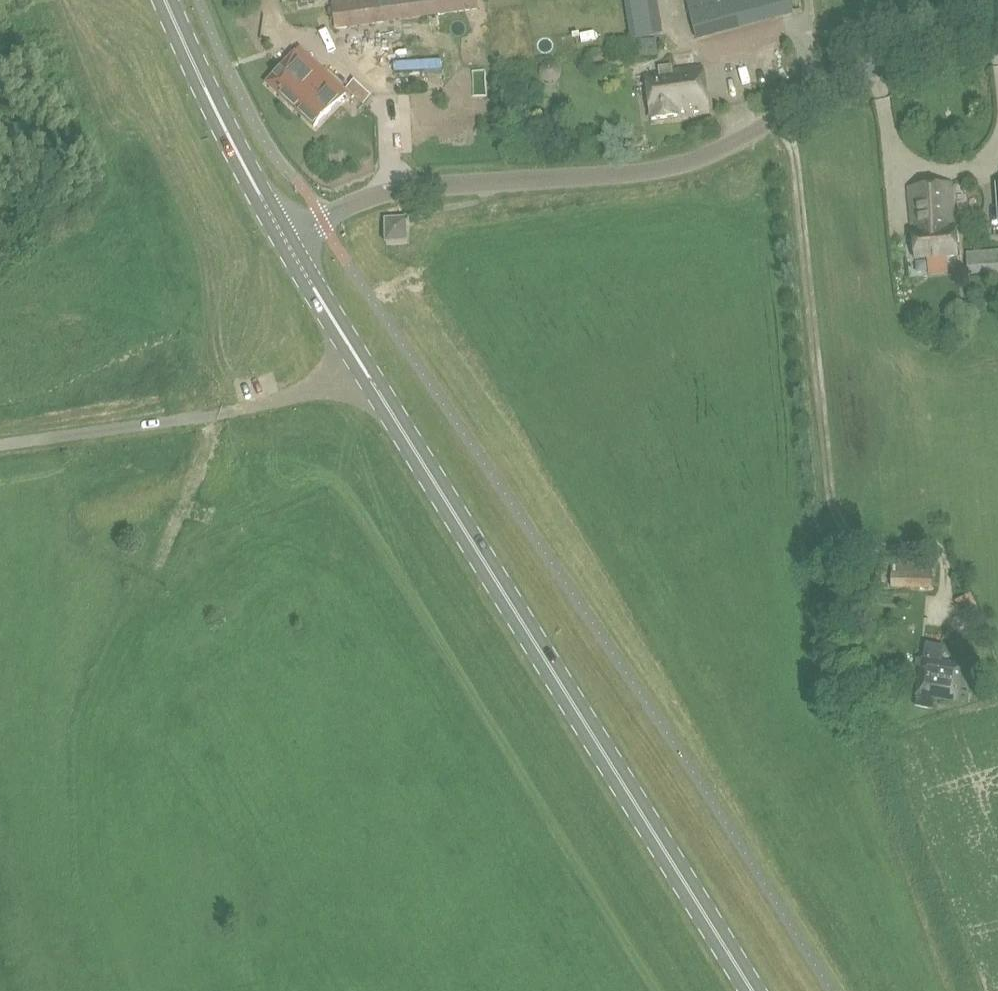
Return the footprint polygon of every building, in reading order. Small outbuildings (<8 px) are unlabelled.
[(479,0),(371,0),(370,0),(339,0),(333,1),(337,29),(480,10),(479,0)] [(620,51),(617,30),(612,31),(607,0),(582,0),(590,47),(599,46),(600,54),(620,51)] [(631,39),(662,33),(659,16),(628,21),(631,39)] [(632,58),(658,56),(656,38),(630,39),(632,58)] [(270,84),(293,106),(324,73),(301,51),(270,84)] [(747,65),(735,67),(739,89),(750,87),(747,65)] [(651,118),(708,112),(703,68),(673,71),(673,66),(659,68),(660,73),(646,74),(651,118)] [(324,73),(293,106),(316,128),(348,95),(324,73)] [(372,96),(355,81),(348,89),(364,105),(372,96)] [(953,184),(910,188),(916,260),(959,256),(953,184)] [(389,220),(387,246),(410,246),(411,220),(389,220)] [(969,275),(997,273),(997,251),(968,253),(969,275)] [(933,567),(895,565),(895,588),(932,589),(933,567)] [(946,648),(929,645),(916,707),(933,710),(935,699),(957,704),(965,668),(943,663),(946,648)]
